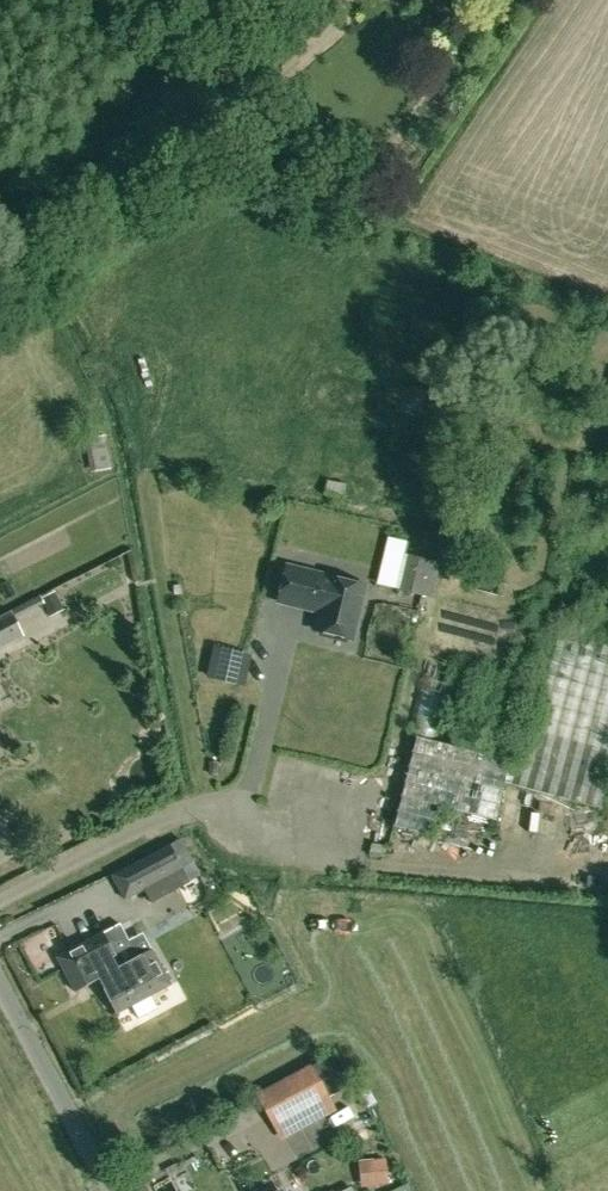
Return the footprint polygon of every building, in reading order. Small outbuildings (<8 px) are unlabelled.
[(301,14),(334,0),(295,0),(301,14)] [(582,335),(561,329),(557,342),(578,348),(582,335)] [(108,451),(105,435),(84,439),(91,472),(112,468),(108,451)] [(444,549),(447,535),(426,531),(423,545),(444,549)] [(400,585),(428,592),(436,559),(408,553),(400,585)] [(287,567),(278,601),(321,611),(316,631),(352,640),(365,586),(287,567)] [(9,610),(0,615),(0,649),(23,636),(9,610)] [(511,784),(600,808),(607,778),(607,646),(551,631),(511,784)] [(433,835),(441,806),(496,820),(510,765),(417,742),(396,826),(433,835)] [(387,846),(373,843),(370,856),(385,858),(387,846)] [(125,899),(146,888),(182,869),(170,846),(113,876),(125,899)] [(63,968),(76,992),(98,980),(116,1014),(171,985),(152,950),(116,969),(111,959),(116,956),(103,932),(68,951),(74,962),(63,968)] [(333,1108),(328,1098),(311,1066),(261,1094),(283,1136),(333,1108)] [(364,1118),(352,1123),(359,1142),(379,1133),(372,1115),(364,1118)] [(371,1172),(372,1184),(388,1182),(385,1160),(358,1162),(359,1173),(371,1172)]
